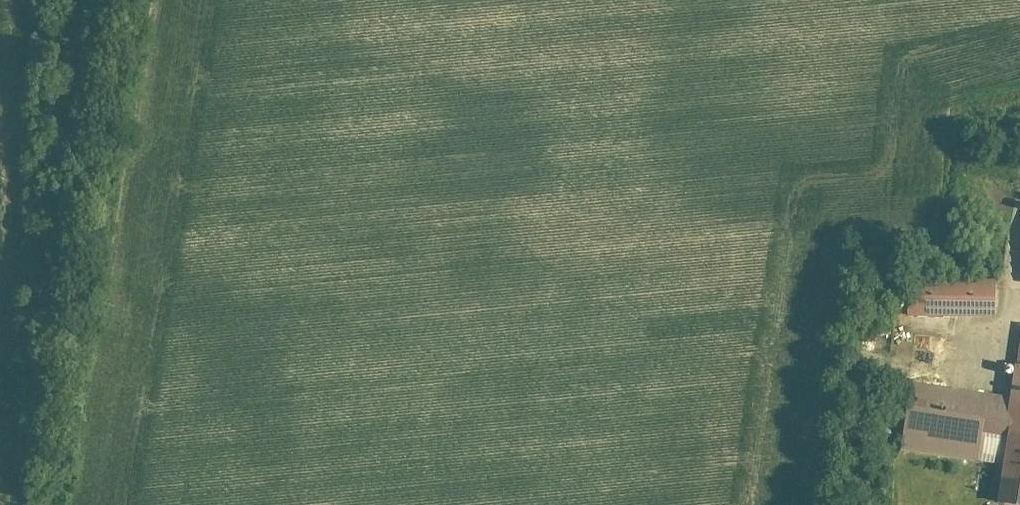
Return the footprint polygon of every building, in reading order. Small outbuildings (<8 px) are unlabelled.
[(907,283),(907,320),(997,320),(997,283),(907,283)] [(1019,441),(1019,371),(1017,371),(1007,439),(1019,441)] [(1004,443),(1010,403),(910,389),(905,429),(1004,443)] [(1012,441),(1002,504),(1019,504),(1019,442),(1012,441)]
